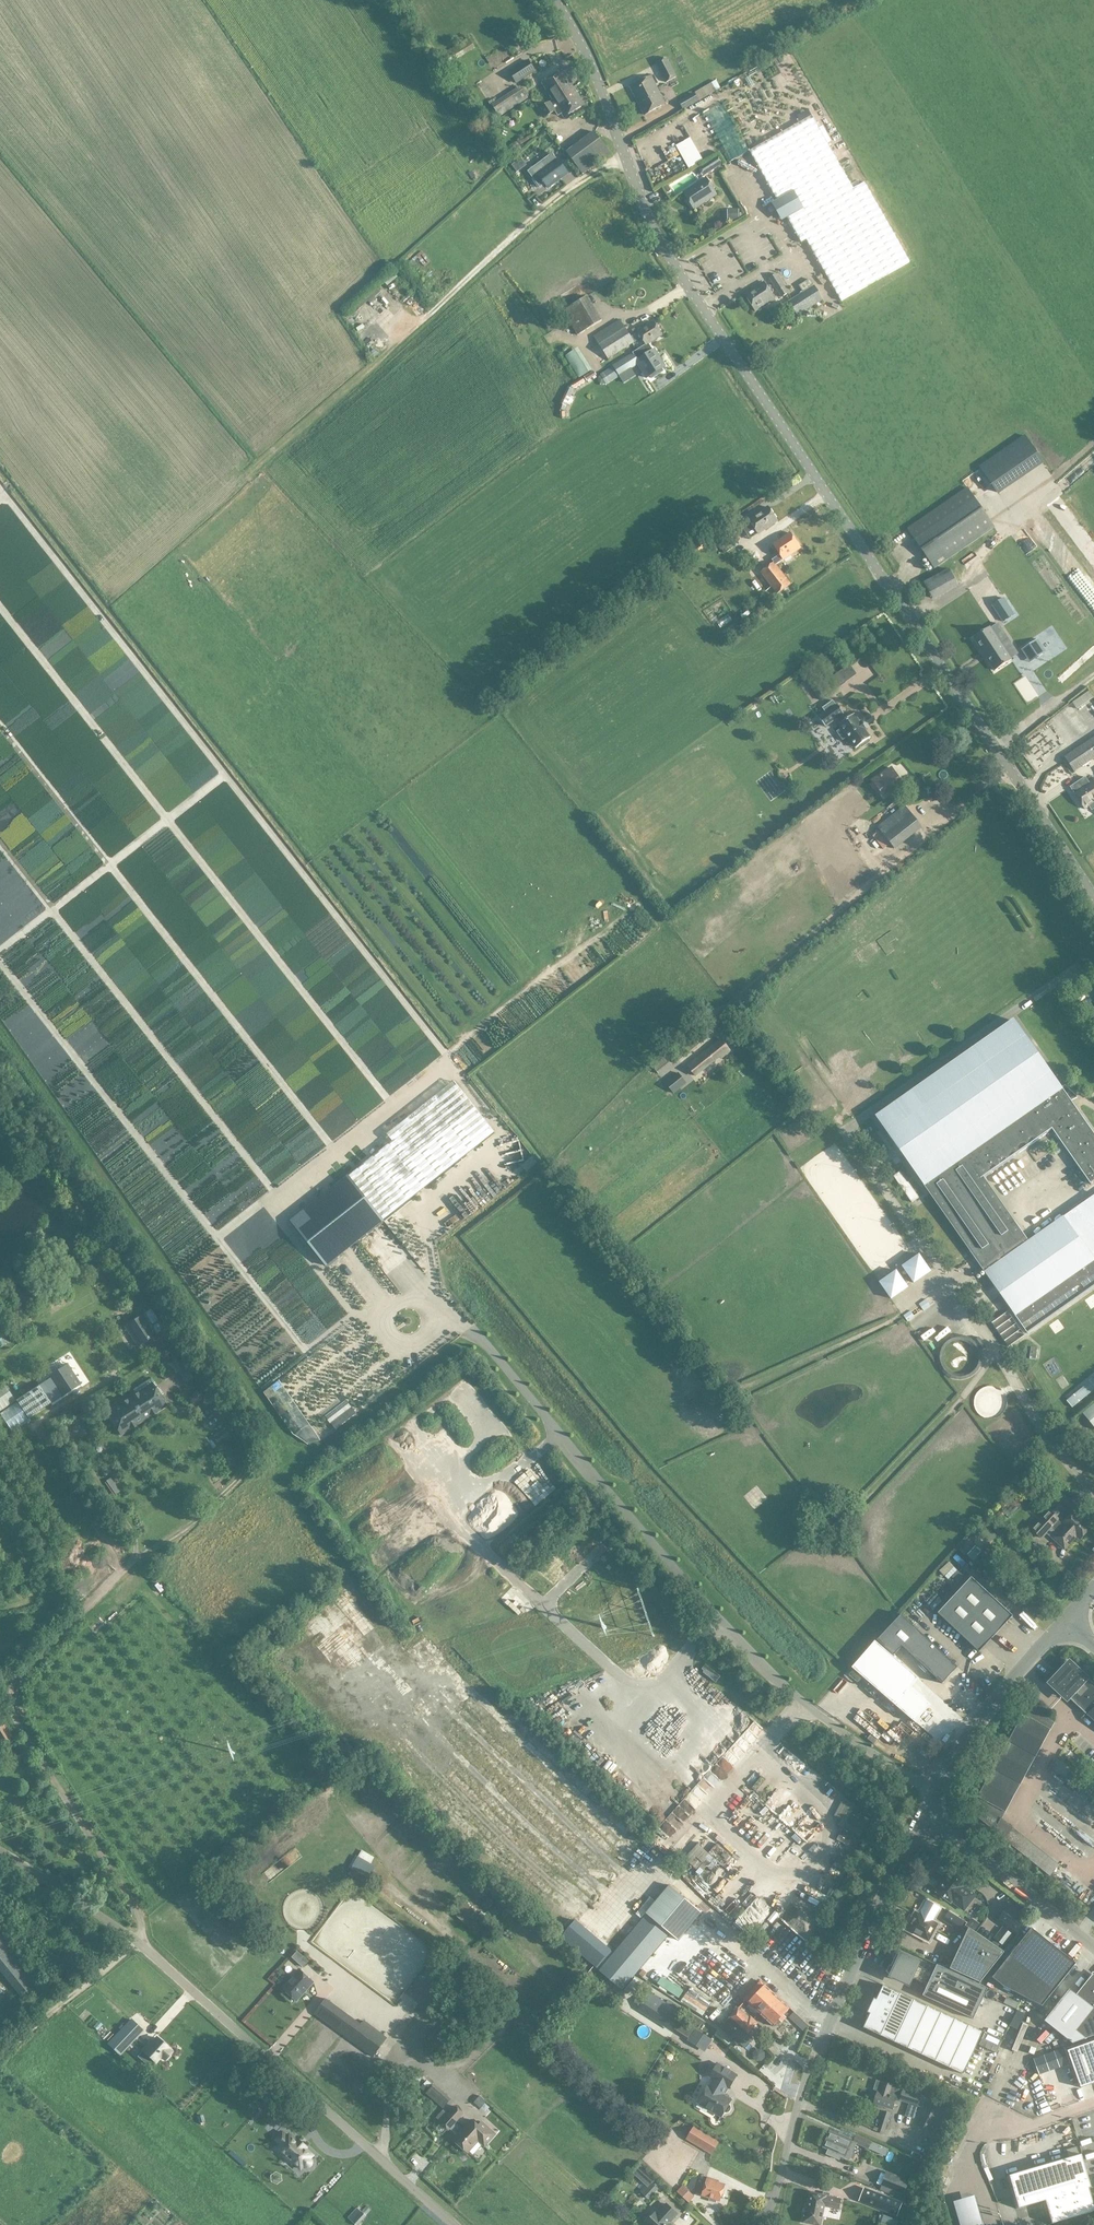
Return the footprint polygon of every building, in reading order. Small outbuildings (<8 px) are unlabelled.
[(777,49),(781,55),(789,49),(785,43),(777,49)] [(656,63),(667,82),(676,77),(666,58),(656,63)] [(533,71),(527,61),(509,73),(515,83),(533,71)] [(725,72),(736,69),(735,63),(723,65),(725,72)] [(479,74),(489,91),(499,85),(496,80),(499,78),(492,66),(479,74)] [(737,71),(739,76),(750,72),(748,67),(737,71)] [(565,70),(562,72),(561,70),(541,83),(552,100),(539,109),(545,118),(555,112),(558,116),(561,114),(564,117),(584,104),(570,84),(574,82),(565,70)] [(665,105),(656,88),(655,85),(657,84),(653,76),(650,78),(650,77),(630,88),(644,116),(665,105)] [(804,96),(814,91),(808,79),(798,84),(804,96)] [(701,100),(720,88),(716,80),(701,89),(701,87),(677,101),(682,111),(701,100)] [(499,117),(528,98),(520,87),(492,105),(499,117)] [(790,110),(793,116),(805,109),(801,103),(790,110)] [(748,151),(787,217),(801,242),(806,239),(841,300),(910,260),(864,181),(852,187),(810,115),(748,151)] [(706,132),(709,138),(718,134),(715,128),(706,132)] [(610,154),(595,133),(567,153),(582,174),(610,154)] [(703,162),(690,138),(675,146),(689,170),(703,162)] [(708,138),(696,144),(700,152),(712,146),(708,138)] [(528,157),(543,149),(540,144),(525,152),(528,157)] [(552,153),(527,171),(539,188),(545,184),(548,188),(561,178),(554,169),(560,164),(561,164),(558,159),(557,160),(552,153)] [(647,153),(640,155),(643,165),(650,162),(647,153)] [(704,177),(722,164),(717,156),(698,169),(704,177)] [(493,168),(484,176),(488,181),(497,173),(493,168)] [(716,195),(705,178),(682,193),(694,210),(716,195)] [(667,193),(671,190),(667,185),(663,188),(667,193)] [(783,239),(793,234),(789,225),(778,229),(783,239)] [(778,248),(768,254),(771,259),(781,254),(778,248)] [(783,280),(790,278),(785,265),(778,267),(783,280)] [(788,293),(776,274),(769,278),(782,298),(788,293)] [(775,299),(764,282),(745,294),(756,311),(775,299)] [(814,286),(789,302),(790,304),(787,305),(789,308),(788,308),(792,315),(793,314),(794,316),(796,314),(798,316),(823,300),(814,286)] [(602,320),(588,296),(563,311),(563,312),(559,314),(572,335),(573,334),(574,335),(577,333),(578,335),(602,320)] [(638,333),(631,337),(619,320),(594,336),(599,344),(608,359),(641,338),(645,345),(646,345),(649,343),(662,335),(653,322),(637,332),(638,333)] [(635,352),(633,353),(640,364),(644,361),(652,374),(665,366),(655,350),(654,351),(649,343),(646,345),(645,345),(635,352)] [(592,370),(578,348),(565,356),(579,378),(592,370)] [(640,364),(633,353),(608,369),(616,380),(640,364)] [(607,385),(616,380),(608,369),(600,374),(601,375),(599,376),(600,379),(598,380),(601,384),(602,383),(603,385),(606,383),(607,385)] [(562,382),(558,402),(566,403),(569,383),(562,382)] [(995,500),(996,500),(1040,467),(1021,443),(977,476),(995,500)] [(908,529),(935,569),(995,528),(967,488),(908,529)] [(810,491),(801,500),(814,511),(822,502),(810,491)] [(778,521),(768,507),(749,520),(758,534),(778,521)] [(780,555),(772,560),(776,565),(800,548),(790,533),(773,545),(780,555)] [(1006,564),(1027,545),(1017,534),(996,553),(1006,564)] [(724,554),(734,547),(726,535),(716,541),(724,554)] [(1093,543),(1083,551),(1093,566),(1093,544),(1093,543)] [(968,563),(988,601),(1008,591),(988,552),(968,563)] [(689,569),(696,579),(714,567),(707,557),(689,569)] [(946,563),(921,578),(931,593),(956,578),(946,563)] [(759,606),(773,596),(757,574),(743,584),(759,606)] [(1020,607),(1030,618),(1020,627),(1030,639),(1040,632),(1057,652),(1045,662),(1058,677),(1093,646),(1093,635),(1049,582),(1020,607)] [(962,636),(979,627),(974,617),(979,614),(976,607),(970,610),(959,590),(940,600),(955,631),(958,629),(962,636)] [(1015,614),(1004,597),(993,605),(1004,621),(1015,614)] [(982,632),(980,633),(973,638),(984,654),(1008,639),(998,624),(990,628),(990,627),(982,632)] [(1002,666),(1004,665),(1011,660),(1010,658),(1018,654),(1008,639),(984,654),(995,671),(1002,666)] [(1029,645),(1037,657),(1046,652),(1038,639),(1029,645)] [(838,673),(831,677),(838,687),(845,683),(838,673)] [(827,695),(817,681),(809,686),(820,700),(827,695)] [(1014,715),(1025,708),(1018,697),(1007,704),(1014,715)] [(864,729),(866,728),(861,721),(860,723),(854,714),(845,720),(841,714),(843,713),(837,705),(819,718),(825,726),(837,718),(841,723),(839,725),(842,729),(838,732),(843,739),(847,736),(856,748),(860,745),(862,747),(869,742),(868,739),(870,738),(864,729)] [(1065,757),(1075,771),(1093,758),(1093,737),(1065,757)] [(901,782),(892,768),(873,781),(883,795),(901,782)] [(1093,779),(1088,782),(1085,777),(1070,787),(1085,809),(1089,806),(1092,810),(1093,809),(1093,781),(1093,779)] [(877,827),(895,849),(922,828),(905,805),(877,827)] [(833,846),(836,851),(845,847),(843,842),(833,846)] [(882,930),(860,943),(863,949),(885,937),(882,930)] [(1017,1024),(880,1121),(878,1119),(1029,1334),(1093,1288),(1093,1237),(1084,1244),(1066,1219),(1031,1244),(985,1179),(1054,1131),(1091,1184),(1093,1182),(1093,1132),(1072,1101),(1079,1097),(1066,1086),(1063,1088),(1016,1022),(1017,1024)] [(659,1074),(677,1060),(679,1061),(700,1044),(694,1036),(673,1052),(670,1049),(651,1063),(659,1074)] [(730,1051),(720,1039),(686,1066),(695,1077),(720,1057),(721,1059),(730,1051)] [(678,1073),(665,1083),(673,1092),(685,1082),(678,1073)] [(348,1176),(383,1221),(482,1143),(446,1099),(348,1176)] [(326,1266),(383,1221),(348,1176),(291,1221),(326,1266)] [(911,1277),(929,1265),(917,1247),(899,1259),(911,1277)] [(876,1275),(888,1293),(906,1280),(894,1263),(876,1275)] [(926,1289),(918,1295),(924,1302),(931,1297),(926,1289)] [(151,1310),(142,1316),(128,1325),(141,1344),(164,1329),(151,1310)] [(178,1352),(170,1357),(182,1377),(190,1372),(178,1352)] [(67,1365),(64,1367),(50,1376),(50,1377),(62,1396),(80,1384),(67,1365)] [(50,1377),(39,1385),(51,1404),(62,1396),(50,1377)] [(15,1401),(2,1382),(0,1384),(0,1411),(15,1401)] [(166,1406),(152,1384),(138,1393),(136,1391),(120,1402),(121,1404),(107,1413),(121,1434),(166,1406)] [(39,1385),(34,1388),(16,1400),(28,1419),(51,1404),(39,1385)] [(1083,1413),(1093,1427),(1093,1404),(1083,1413)] [(14,1405),(3,1411),(8,1419),(19,1412),(14,1405)] [(199,1434),(207,1429),(199,1417),(191,1422),(199,1434)] [(220,1417),(213,1421),(217,1428),(224,1424),(220,1417)] [(1057,1497),(1071,1510),(1077,1503),(1063,1490),(1057,1497)] [(1064,1549),(1076,1536),(1063,1523),(1049,1511),(1032,1529),(1041,1538),(1051,1528),(1055,1532),(1051,1537),(1064,1549)] [(1074,1511),(1063,1523),(1076,1536),(1079,1539),(1090,1527),(1080,1518),(1081,1517),(1074,1511)] [(961,1558),(965,1555),(958,1546),(954,1550),(961,1558)] [(1013,1616),(971,1578),(938,1613),(979,1652),(1013,1616)] [(336,1602),(331,1606),(340,1618),(346,1614),(336,1602)] [(902,1646),(942,1684),(958,1667),(901,1614),(877,1640),(893,1656),(902,1646)] [(285,1638),(281,1641),(291,1654),(295,1651),(285,1638)] [(875,1641),(851,1668),(913,1722),(928,1706),(908,1689),(917,1679),(875,1641)] [(1074,1664),(1055,1685),(1093,1722),(1093,1683),(1074,1664)] [(1025,1715),(1023,1714),(970,1811),(995,1831),(1054,1723),(1033,1707),(1025,1715)] [(4,1721),(0,1723),(0,1745),(1,1747),(3,1748),(16,1740),(4,1721)] [(690,1805),(679,1795),(653,1822),(664,1832),(690,1805)] [(854,1834),(857,1829),(863,1832),(869,1820),(863,1817),(864,1817),(852,1811),(836,1839),(854,1849),(860,1837),(854,1834)] [(1001,1833),(1047,1870),(1057,1858),(1010,1821),(1001,1833)] [(698,1853),(707,1864),(717,1856),(711,1849),(718,1843),(715,1839),(698,1853)] [(722,1852),(726,1847),(719,1843),(715,1848),(722,1852)] [(689,1859),(695,1851),(688,1846),(682,1854),(689,1859)] [(658,1851),(654,1857),(662,1863),(666,1857),(658,1851)] [(368,1879),(375,1867),(361,1858),(354,1870),(368,1879)] [(975,1895),(971,1892),(963,1886),(965,1884),(966,1884),(966,1883),(965,1882),(952,1873),(953,1872),(952,1872),(951,1873),(937,1891),(936,1892),(937,1893),(950,1902),(950,1903),(951,1903),(951,1902),(952,1901),(964,1910),(975,1895)] [(647,1914),(670,1934),(679,1941),(702,1913),(670,1886),(647,1914)] [(926,1901),(917,1919),(914,1917),(907,1929),(928,1941),(937,1924),(931,1921),(939,1908),(926,1901)] [(501,1919),(508,1911),(500,1903),(493,1910),(501,1919)] [(998,1921),(1015,1934),(1029,1917),(1011,1903),(998,1921)] [(670,1934),(647,1914),(615,1954),(600,1971),(623,1990),(670,1934)] [(959,1930),(965,1921),(960,1918),(954,1927),(959,1930)] [(968,1928),(950,1969),(980,1983),(1004,1953),(968,1928)] [(1042,2006),(1076,1963),(1032,1928),(992,1977),(1004,1986),(1042,2006)] [(39,1982),(0,1934),(0,1972),(20,1996),(39,1982)] [(309,1960),(297,1950),(292,1956),(303,1967),(309,1960)] [(912,1978),(927,1986),(933,1973),(918,1966),(920,1961),(897,1951),(897,1952),(896,1951),(894,1952),(892,1953),(891,1955),(892,1957),(893,1959),(894,1959),(891,1966),(889,1965),(886,1971),(891,1976),(896,1980),(903,1982),(910,1983),(912,1978)] [(927,1986),(922,1996),(973,2019),(987,1988),(937,1965),(933,1973),(927,1986)] [(300,1970),(283,1989),(296,2000),(313,1982),(300,1970)] [(1093,2009),(1093,1975),(1093,1974),(1076,1994),(1070,1989),(1044,2021),(1068,2040),(1076,2030),(1093,2009)] [(773,2026),(790,2008),(764,1985),(748,2003),(773,2026)] [(864,2027),(979,2080),(998,2037),(888,1986),(878,2007),(871,2004),(868,2012),(870,2013),(864,2027)] [(681,2013),(649,1992),(638,2010),(670,2030),(681,2013)] [(364,2021),(361,2024),(326,1998),(314,2014),(350,2040),(373,2057),(387,2038),(364,2021)] [(750,2017),(739,2007),(720,2027),(734,2040),(737,2037),(741,2040),(747,2034),(748,2034),(758,2022),(751,2016),(750,2017)] [(1076,2030),(1086,2039),(1093,2036),(1093,2009),(1076,2030)] [(809,2027),(793,2012),(788,2017),(803,2032),(809,2027)] [(119,2055),(143,2031),(131,2019),(108,2044),(119,2055)] [(704,2033),(695,2028),(688,2039),(697,2044),(704,2033)] [(142,2050),(137,2055),(149,2067),(154,2062),(155,2062),(161,2056),(164,2060),(172,2052),(168,2049),(168,2048),(157,2038),(151,2043),(150,2042),(142,2050)] [(1067,2050),(1081,2088),(1093,2083),(1093,2040),(1067,2050)] [(926,2069),(929,2063),(920,2059),(918,2065),(926,2069)] [(730,2107),(729,2105),(732,2100),(723,2095),(727,2087),(729,2088),(737,2075),(718,2064),(711,2077),(715,2079),(710,2087),(708,2086),(698,2103),(722,2117),(724,2112),(727,2112),(729,2111),(731,2109),(730,2107)] [(896,2096),(901,2097),(903,2088),(877,2080),(874,2090),(878,2091),(874,2103),(892,2109),(896,2096)] [(918,2106),(922,2095),(903,2088),(901,2097),(900,2100),(918,2106)] [(296,2114),(286,2105),(276,2116),(286,2124),(296,2114)] [(456,2107),(452,2111),(459,2118),(463,2113),(456,2107)] [(452,2111),(441,2123),(449,2129),(459,2118),(452,2111)] [(472,2120),(465,2128),(479,2140),(478,2140),(485,2146),(495,2134),(482,2122),(478,2126),(472,2120)] [(694,2127),(687,2138),(712,2154),(719,2142),(694,2127)] [(468,2152),(478,2140),(479,2140),(465,2128),(454,2140),(468,2152)] [(301,2169),(303,2166),(305,2167),(307,2168),(309,2167),(311,2166),(312,2164),(312,2162),(312,2160),(310,2158),(313,2155),(305,2149),(306,2147),(298,2140),(297,2141),(289,2134),(287,2137),(283,2132),(276,2140),(281,2144),(288,2151),(285,2155),(284,2156),(292,2163),(293,2162),(301,2169)] [(853,2142),(831,2132),(825,2147),(830,2149),(827,2154),(840,2160),(842,2155),(846,2157),(849,2150),(854,2152),(857,2144),(853,2142)] [(872,2141),(856,2134),(853,2142),(857,2144),(868,2149),(869,2148),(873,2149),(875,2144),(871,2142),(872,2141)] [(1080,2154),(1078,2146),(1066,2150),(1068,2157),(1080,2154)] [(1007,2176),(1016,2208),(1042,2201),(1048,2223),(1060,2219),(1061,2222),(1069,2219),(1068,2217),(1091,2210),(1085,2189),(1088,2188),(1085,2179),(1089,2178),(1082,2154),(1007,2176)] [(946,2185),(949,2178),(943,2175),(940,2182),(946,2185)] [(905,2193),(910,2181),(897,2176),(893,2188),(905,2193)] [(702,2195),(710,2197),(709,2200),(716,2203),(717,2199),(720,2200),(725,2185),(717,2183),(718,2181),(708,2178),(702,2195)] [(649,2199),(659,2188),(650,2181),(640,2192),(649,2199)] [(683,2186),(678,2191),(684,2197),(689,2191),(683,2186)] [(865,2190),(860,2202),(897,2217),(902,2205),(865,2190)] [(823,2206),(839,2210),(841,2200),(829,2197),(830,2195),(825,2194),(824,2196),(812,2193),(809,2207),(807,2206),(804,2222),(817,2224),(819,2224),(823,2210),(822,2210),(823,2206)] [(953,2202),(960,2224),(984,2224),(975,2196),(953,2202)] [(669,2223),(677,2214),(666,2204),(658,2214),(656,2212),(644,2224),(671,2224),(669,2223)] [(358,2215),(352,2221),(356,2224),(357,2224),(366,2216),(361,2212),(358,2215)]
